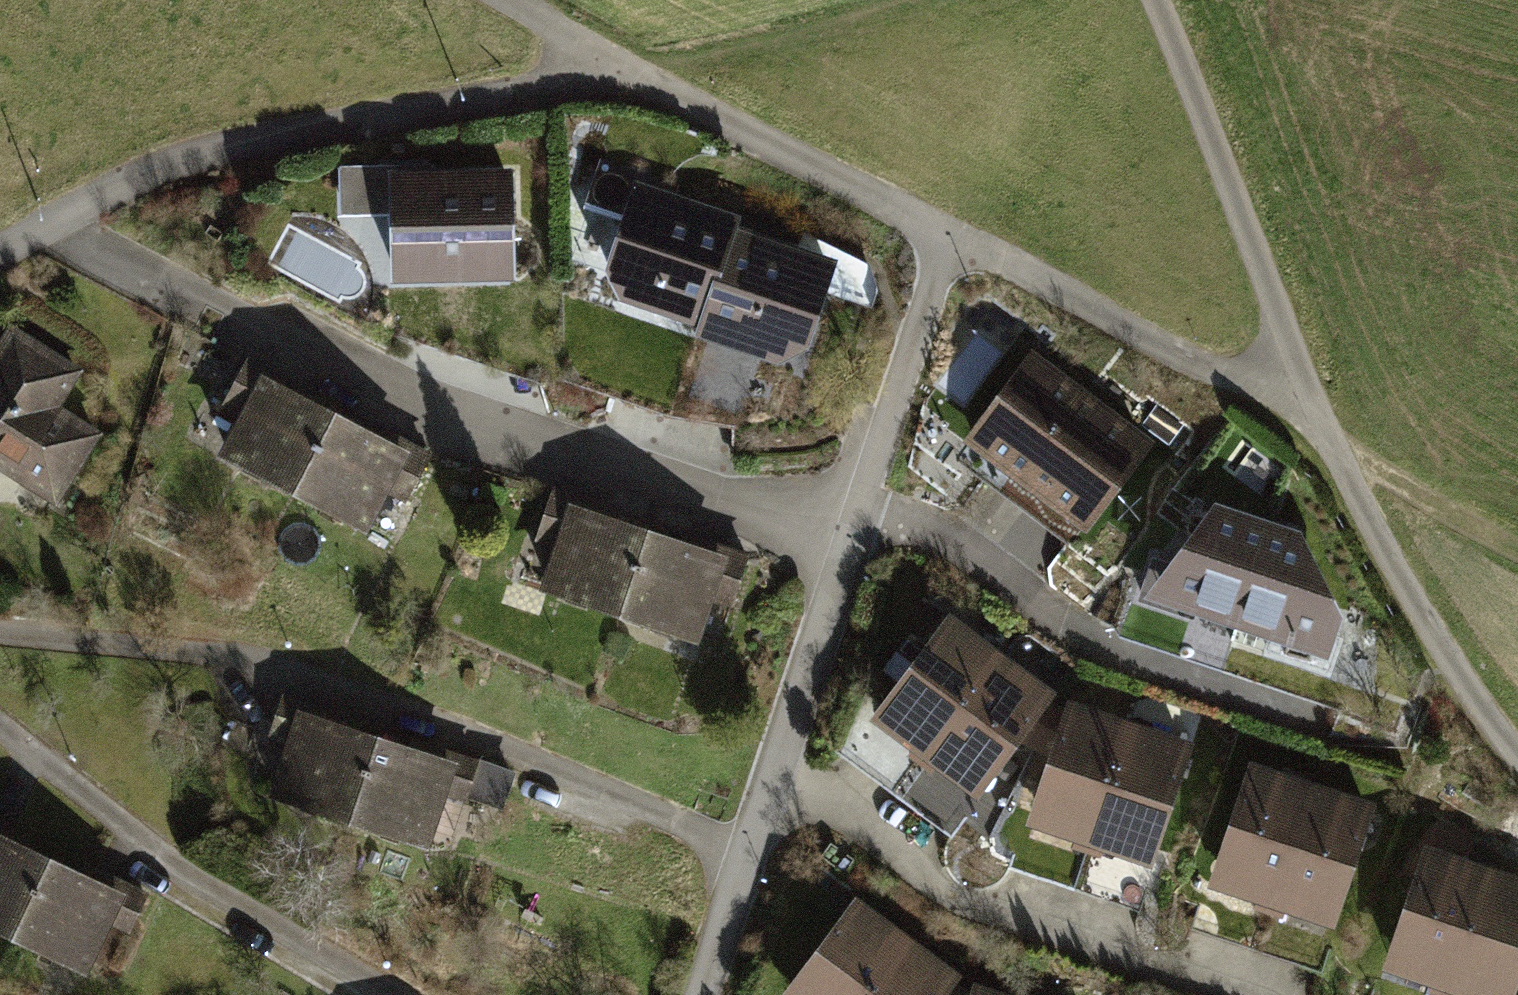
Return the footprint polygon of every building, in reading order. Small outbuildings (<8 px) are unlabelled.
[(342,217),(389,215),(388,175),(434,174),(434,167),(341,170),(342,217)] [(434,174),(388,175),(389,215),(391,286),(518,283),(514,171),(434,174)] [(600,299),(694,332),(732,222),(638,189),(600,299)] [(825,255),(732,222),(694,332),(786,364),(825,255)] [(2,325),(0,328),(0,483),(44,511),(93,434),(53,409),(77,372),(2,325)] [(1150,441),(1026,350),(957,444),(1081,535),(1150,441)] [(213,412),(227,420),(249,379),(297,404),(303,392),(241,359),(213,412)] [(205,460),(284,502),(325,419),(297,404),(249,379),(227,420),(205,460)] [(354,434),(325,419),(284,502),(360,539),(381,496),(400,457),(354,434)] [(359,424),(354,434),(400,457),(381,496),(393,502),(418,453),(359,424)] [(524,545),(546,552),(560,508),(606,523),(609,511),(542,490),(524,545)] [(1137,604),(1226,633),(1257,522),(1207,507),(1137,604)] [(528,598),(613,625),(641,536),(606,523),(560,508),(546,552),(528,598)] [(1291,535),(1257,522),(1226,633),(1323,664),(1336,624),(1291,535)] [(675,533),(671,545),(722,562),(707,605),(725,611),(743,555),(675,533)] [(671,545),(641,536),(613,625),(692,651),(707,605),(722,562),(671,545)] [(905,758),(918,768),(995,656),(941,618),(864,728),(905,758)] [(1048,697),(995,656),(918,768),(973,803),(1048,697)] [(248,772),(267,778),(289,715),(337,732),(342,718),(275,694),(248,772)] [(1022,833),(1085,854),(1127,725),(1062,705),(1022,833)] [(259,807),(342,833),(371,743),(337,732),(289,715),(267,778),(259,807)] [(1186,744),(1127,725),(1085,854),(1145,873),(1186,744)] [(404,740),(400,752),(449,768),(425,842),(443,847),(470,761),(404,740)] [(400,752),(371,743),(342,833),(421,858),(425,842),(449,768),(400,752)] [(918,768),(905,758),(882,791),(963,852),(983,811),(973,803),(918,768)] [(1201,892),(1264,913),(1306,785),(1243,765),(1201,892)] [(1369,805),(1306,785),(1264,913),(1327,933),(1369,805)] [(10,848),(16,835),(0,827),(0,844),(10,848)] [(4,950),(42,865),(10,848),(0,844),(0,949),(4,950)] [(1436,994),(1443,994),(1482,869),(1420,849),(1377,977),(1436,994)] [(74,863),(68,877),(116,898),(102,929),(119,936),(139,892),(74,863)] [(68,877),(42,865),(4,950),(78,983),(102,929),(116,898),(68,877)] [(1482,869),(1443,994),(1510,994),(1517,968),(1517,880),(1482,869)] [(894,934),(844,902),(784,994),(851,994),(894,934)] [(894,934),(851,994),(925,994),(943,967),(894,934)]
